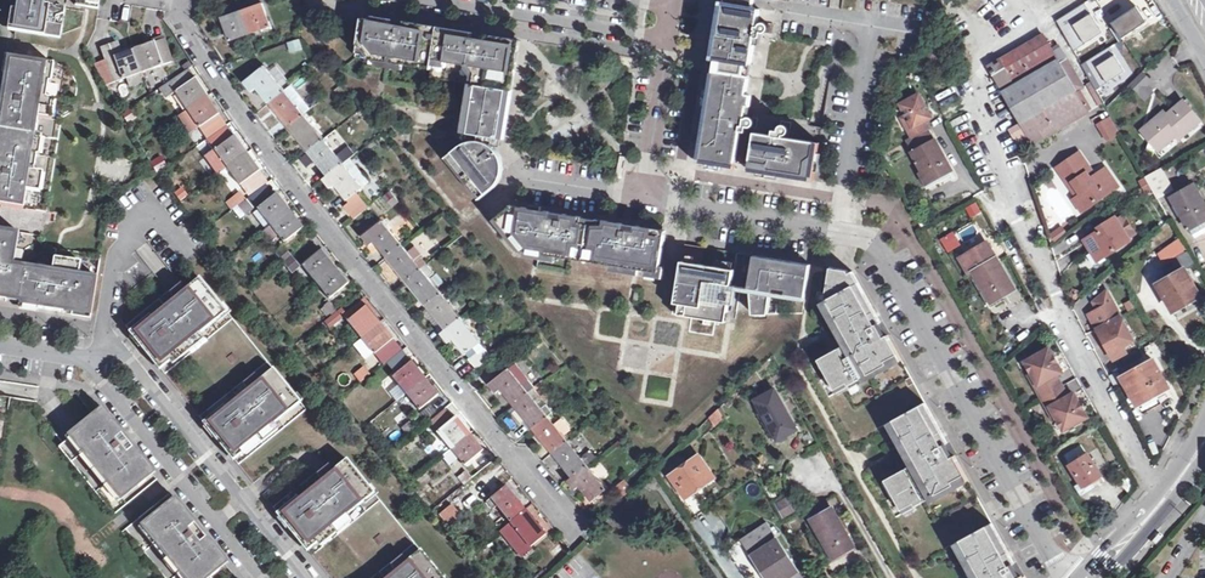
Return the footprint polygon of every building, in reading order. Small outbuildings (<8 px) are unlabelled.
[(15,11),(19,11),(16,32),(60,39),(65,9),(43,5),(44,0),(17,0),(15,11)] [(100,0),(76,0),(76,5),(86,7),(88,7),(99,9),(100,0)] [(262,3),(242,10),(248,27),(251,34),(271,27),(262,3)] [(722,59),(731,4),(723,3),(714,57),(722,59)] [(1103,32),(1085,3),(1058,21),(1074,51),(1103,32)] [(761,9),(731,4),(722,59),(752,63),(756,36),(762,37),(763,32),(772,33),(774,23),(759,21),(761,9)] [(1138,7),(1113,23),(1123,38),(1147,22),(1138,7)] [(231,41),(251,34),(248,27),(242,10),(222,17),(231,41)] [(363,17),(357,56),(472,74),(463,131),(480,134),(488,136),(503,138),(519,41),(490,36),(490,40),(472,38),(473,33),(405,22),(404,27),(387,24),(387,20),(373,17),(373,19),(363,17)] [(1061,65),(1068,60),(1061,48),(1054,52),(1045,36),(989,68),(1021,123),(1012,129),(1021,143),(1030,138),(1034,146),(1089,113),(1077,92),(1084,88),(1070,64),(1063,68),(1061,65)] [(143,73),(135,49),(122,53),(117,42),(102,48),(106,59),(95,64),(107,85),(120,81),(143,73)] [(135,49),(143,73),(163,66),(163,65),(172,62),(165,42),(156,45),(155,42),(135,49)] [(1126,72),(1110,47),(1082,65),(1096,90),(1126,72)] [(11,57),(6,92),(3,92),(1,103),(4,103),(0,129),(0,131),(36,137),(39,118),(43,119),(46,104),(47,99),(49,82),(44,81),(47,63),(12,57),(11,57)] [(257,88),(269,103),(285,90),(265,66),(246,82),(253,91),(257,88)] [(271,71),(278,82),(286,76),(279,66),(271,71)] [(706,158),(720,71),(712,70),(697,163),(734,168),(735,163),(706,158)] [(750,76),(720,71),(706,158),(735,163),(741,131),(746,132),(747,127),(756,128),(758,118),(743,115),(750,76)] [(1143,73),(1132,84),(1147,99),(1153,93),(1147,86),(1151,82),(1143,73)] [(138,74),(120,81),(123,90),(141,84),(138,74)] [(188,110),(207,97),(195,80),(187,85),(181,76),(161,88),(167,98),(175,93),(188,110)] [(269,103),(289,126),(304,114),(285,90),(269,103)] [(918,95),(900,105),(906,115),(902,118),(913,138),(929,130),(924,121),(931,117),(918,95)] [(219,114),(207,97),(188,110),(180,115),(192,132),(200,127),(201,127),(219,114)] [(1180,132),(1183,136),(1200,122),(1184,102),(1167,117),(1164,113),(1145,129),(1162,148),(1175,137),(1180,132)] [(133,109),(125,113),(130,122),(138,117),(133,109)] [(219,114),(201,127),(209,138),(227,126),(219,114)] [(289,126),(308,151),(324,139),(304,114),(289,126)] [(1099,125),(1107,141),(1118,134),(1110,119),(1099,125)] [(793,122),(782,121),(781,130),(776,130),(775,136),(756,133),(751,166),(813,176),(818,143),(790,139),(793,122)] [(1158,151),(1162,148),(1145,129),(1142,132),(1158,151)] [(0,131),(0,205),(24,208),(27,191),(32,191),(35,172),(38,155),(33,154),(36,137),(0,131)] [(935,179),(938,183),(949,177),(947,172),(952,169),(932,132),(911,144),(914,151),(913,152),(929,182),(935,179)] [(1178,141),(1183,136),(1180,132),(1175,137),(1178,141)] [(216,150),(228,167),(247,153),(235,137),(216,150)] [(308,151),(327,174),(343,162),(324,139),(308,151)] [(463,142),(449,154),(483,195),(499,183),(502,177),(504,169),(503,160),(499,151),(492,144),(487,141),(485,140),(479,139),(472,139),(463,142)] [(813,176),(751,166),(750,171),(814,181),(821,143),(818,143),(813,176)] [(1089,173),(1094,170),(1084,152),(1061,165),(1070,179),(1073,177),(1079,188),(1076,190),(1072,193),(1080,207),(1116,187),(1108,172),(1098,178),(1093,180),(1089,173)] [(259,170),(247,153),(228,167),(241,184),(259,170)] [(161,157),(153,161),(158,170),(166,165),(161,157)] [(349,157),(343,162),(327,174),(323,178),(331,188),(335,184),(348,200),(370,183),(349,157)] [(259,170),(241,184),(249,194),(267,180),(259,170)] [(1093,180),(1098,178),(1094,170),(1089,173),(1093,180)] [(1157,198),(1170,191),(1159,171),(1146,178),(1149,184),(1157,198)] [(1073,177),(1070,179),(1076,190),(1079,188),(1073,177)] [(1176,206),(1182,215),(1193,235),(1204,228),(1204,202),(1195,184),(1172,197),(1176,206)] [(386,196),(394,206),(399,202),(391,192),(386,196)] [(233,199),(238,205),(244,200),(239,193),(233,199)] [(258,209),(270,226),(291,210),(278,194),(258,209)] [(360,194),(345,205),(354,217),(369,206),(360,194)] [(251,210),(244,200),(238,205),(245,215),(251,210)] [(971,219),(982,212),(976,202),(964,209),(971,219)] [(510,206),(494,220),(517,248),(660,271),(662,257),(666,231),(638,227),(637,231),(624,229),(624,225),(565,215),(564,219),(551,217),(551,213),(510,206)] [(1178,217),(1182,215),(1176,206),(1173,207),(1178,217)] [(265,230),(270,226),(258,209),(252,214),(265,230)] [(304,227),(291,210),(270,226),(278,235),(284,243),(304,227)] [(1098,247),(1102,255),(1129,240),(1115,216),(1105,221),(1107,226),(1084,238),(1091,250),(1098,247)] [(375,242),(387,257),(402,244),(383,220),(363,236),(371,245),(375,242)] [(269,243),(278,235),(270,226),(265,230),(261,234),(269,243)] [(1048,233),(1052,242),(1066,235),(1062,226),(1048,233)] [(0,229),(0,299),(18,302),(24,267),(12,265),(14,251),(17,252),(20,233),(0,229)] [(953,231),(938,240),(947,254),(962,244),(953,231)] [(1179,237),(1159,253),(1173,275),(1158,283),(1173,309),(1200,295),(1185,269),(1194,264),(1179,237)] [(961,258),(963,263),(991,247),(988,242),(961,258)] [(387,257),(406,281),(422,268),(416,261),(421,257),(423,255),(416,247),(409,252),(402,244),(387,257)] [(1014,289),(991,247),(963,263),(970,274),(974,271),(992,302),(1014,289)] [(1096,258),(1102,255),(1098,247),(1091,250),(1096,258)] [(278,254),(284,262),(292,256),(286,248),(278,254)] [(316,282),(335,266),(321,250),(303,265),(316,282)] [(750,287),(733,285),(736,269),(683,260),(674,313),(691,315),(726,321),(732,289),(753,292),(753,315),(769,314),(772,295),(805,301),(811,264),(755,255),(750,287)] [(299,265),(292,256),(284,262),(292,272),(299,265)] [(421,257),(416,261),(422,268),(426,264),(421,257)] [(391,285),(399,280),(387,260),(378,264),(391,285)] [(24,264),(24,267),(18,302),(93,314),(98,277),(80,274),(81,269),(58,266),(53,265),(53,269),(24,264)] [(406,281),(426,304),(441,292),(428,276),(433,272),(426,264),(422,268),(406,281)] [(335,266),(316,282),(330,298),(349,283),(335,266)] [(848,270),(831,267),(827,293),(820,292),(816,315),(825,331),(822,333),(824,337),(803,349),(829,397),(888,364),(890,367),(902,360),(853,271),(850,274),(848,270)] [(150,355),(165,374),(233,319),(199,278),(186,288),(180,282),(174,287),(126,326),(143,346),(144,345),(151,354),(150,355)] [(445,329),(461,317),(441,292),(426,304),(445,329)] [(1107,292),(1094,302),(1098,310),(1090,314),(1098,330),(1101,328),(1106,337),(1103,338),(1115,360),(1128,353),(1124,346),(1134,340),(1107,292)] [(324,307),(330,314),(336,310),(329,303),(324,307)] [(445,329),(426,304),(421,308),(441,332),(445,329)] [(348,321),(362,338),(380,323),(367,306),(348,321)] [(322,319),(326,328),(346,319),(342,310),(322,319)] [(481,341),(461,317),(445,329),(441,332),(449,342),(453,338),(465,354),(467,352),(470,357),(479,350),(475,345),(481,341)] [(393,339),(380,323),(362,338),(374,354),(393,339)] [(482,338),(490,331),(484,324),(476,332),(482,338)] [(479,350),(470,357),(479,367),(493,356),(485,346),(479,350)] [(1063,372),(1050,348),(1026,362),(1033,374),(1030,375),(1042,397),(1063,386),(1057,375),(1063,372)] [(387,363),(395,374),(411,362),(402,351),(387,363)] [(1123,378),(1138,405),(1169,387),(1155,360),(1123,378)] [(223,446),(239,465),(307,409),(267,361),(200,416),(216,437),(218,436),(225,444),(223,446)] [(392,377),(399,384),(406,393),(425,378),(412,361),(411,362),(395,374),(392,377)] [(521,383),(528,378),(515,362),(509,367),(521,383)] [(363,365),(355,372),(361,380),(369,373),(363,365)] [(534,387),(528,378),(521,383),(509,367),(489,383),(496,392),(500,389),(513,404),(528,391),(534,387)] [(341,372),(335,382),(346,388),(352,378),(341,372)] [(425,378),(406,393),(420,409),(439,394),(425,378)] [(397,400),(406,393),(399,384),(389,391),(397,400)] [(1063,386),(1042,397),(1055,420),(1058,418),(1064,430),(1088,417),(1075,393),(1069,397),(1063,386)] [(757,400),(779,440),(798,429),(776,389),(757,400)] [(513,404),(532,428),(548,416),(552,412),(546,404),(541,408),(528,391),(513,404)] [(11,398),(0,396),(0,466),(11,398)] [(957,488),(969,481),(926,403),(879,428),(892,452),(888,454),(890,458),(870,469),(896,517),(955,484),(957,488)] [(715,426),(724,418),(719,409),(710,418),(715,426)] [(431,421),(439,431),(453,421),(445,410),(431,421)] [(158,480),(102,412),(59,447),(115,515),(158,480)] [(532,428),(552,453),(568,441),(548,416),(532,428)] [(438,432),(451,449),(470,433),(457,417),(453,421),(439,431),(438,432)] [(564,435),(571,430),(561,418),(555,423),(564,435)] [(484,450),(470,433),(451,449),(458,457),(465,465),(484,450)] [(552,453),(571,476),(588,464),(597,457),(591,450),(581,457),(568,441),(552,453)] [(449,465),(458,457),(451,449),(442,456),(449,465)] [(1084,486),(1093,480),(1101,475),(1089,454),(1071,466),(1081,482),(1084,486)] [(683,488),(687,495),(714,477),(700,456),(673,474),(679,483),(676,484),(680,490),(683,488)] [(297,536),(313,556),(381,500),(347,459),(333,470),(327,464),(273,507),(290,528),(291,527),(299,535),(297,536)] [(608,489),(588,464),(571,476),(568,480),(575,489),(579,486),(592,501),(608,489)] [(466,471),(459,477),(465,484),(472,478),(466,471)] [(616,488),(623,497),(633,489),(626,480),(616,488)] [(1096,487),(1093,480),(1084,486),(1081,482),(1075,485),(1081,496),(1096,487)] [(498,506),(511,521),(526,509),(506,486),(491,498),(492,499),(488,502),(493,509),(498,506)] [(224,562),(169,494),(126,529),(166,577),(205,577),(224,562)] [(779,503),(786,516),(798,509),(790,496),(779,503)] [(809,512),(814,520),(833,510),(828,502),(809,512)] [(448,526),(460,517),(451,504),(438,514),(448,526)] [(511,521),(501,529),(515,546),(524,538),(531,546),(546,534),(526,509),(511,521)] [(833,509),(833,510),(814,520),(813,520),(834,558),(856,547),(833,509)] [(993,523),(946,549),(962,577),(1023,577),(993,523)] [(807,564),(797,570),(778,540),(777,541),(775,538),(776,537),(767,524),(743,539),(752,553),(769,577),(815,577),(807,564)] [(500,530),(514,547),(515,546),(501,529),(500,530)] [(1157,543),(1165,534),(1160,530),(1152,540),(1157,543)] [(524,538),(515,546),(523,557),(533,549),(531,546),(524,538)] [(735,564),(752,553),(743,539),(728,552),(735,564)] [(416,542),(371,577),(445,577),(416,542)] [(515,546),(514,547),(522,557),(523,557),(515,546)]
